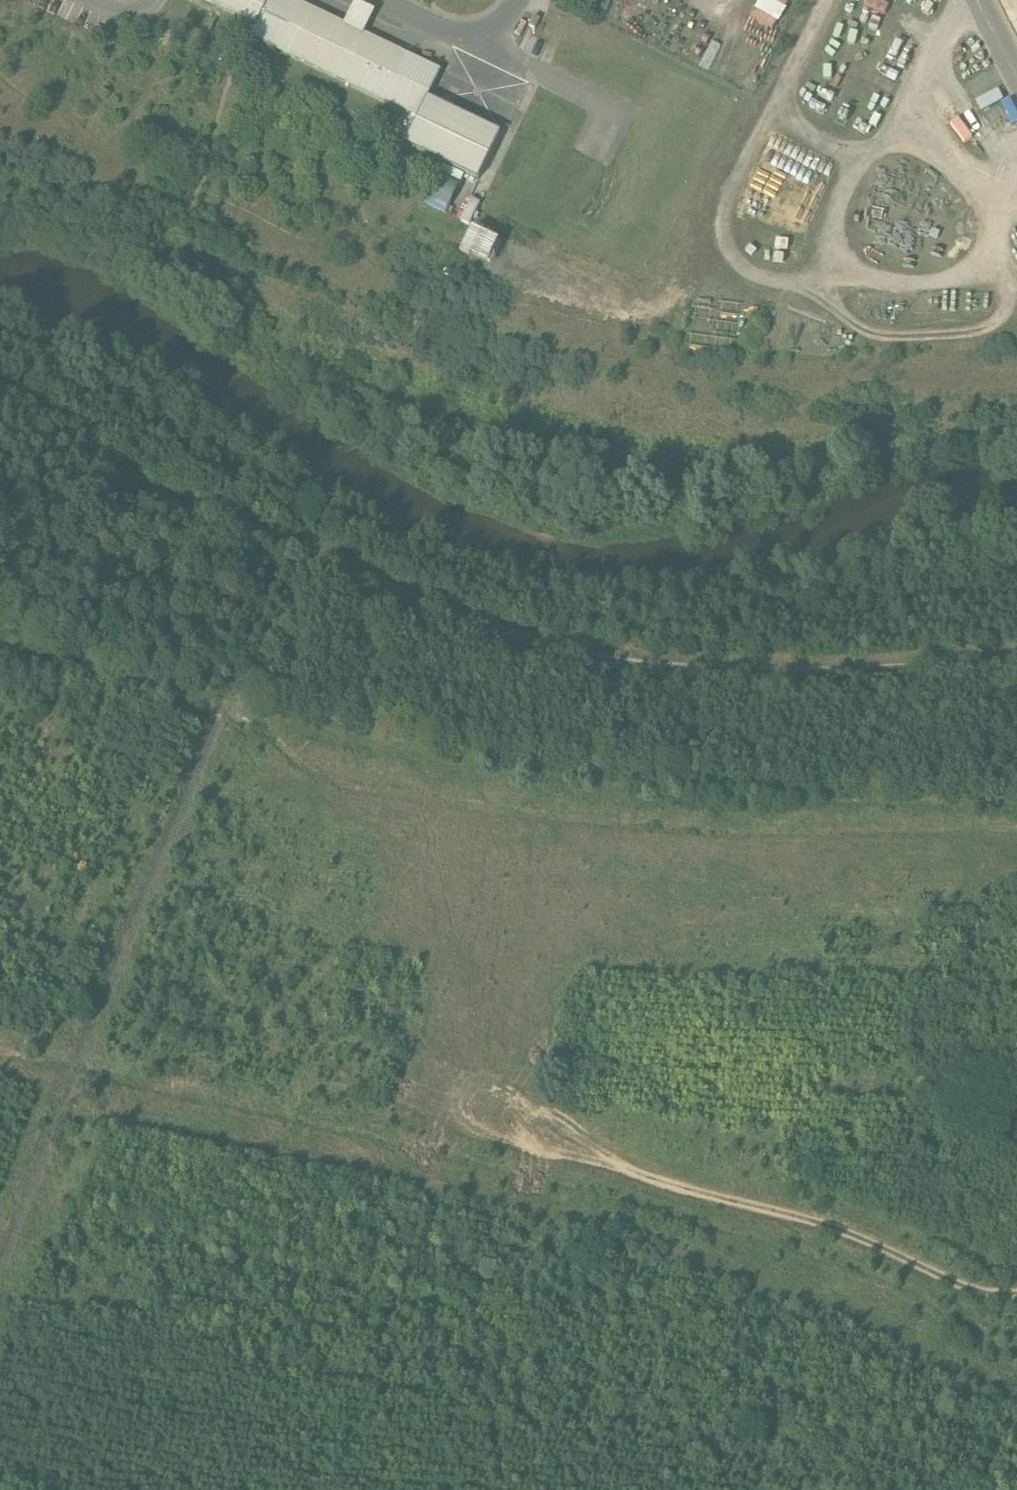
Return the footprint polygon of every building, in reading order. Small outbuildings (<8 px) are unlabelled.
[(204,2),(259,27),(272,0),(205,0),(204,2)] [(446,73),(356,31),(290,0),(272,0),(259,27),(253,40),(420,119),(423,120),(432,103),(446,73)] [(789,0),(788,0),(761,0),(753,16),(775,27),(789,0)] [(357,4),(344,28),(363,38),(376,13),(357,4)] [(504,137),(432,103),(423,120),(420,119),(407,147),(482,182),(504,137)] [(438,166),(424,206),(448,214),(462,174),(438,166)]
